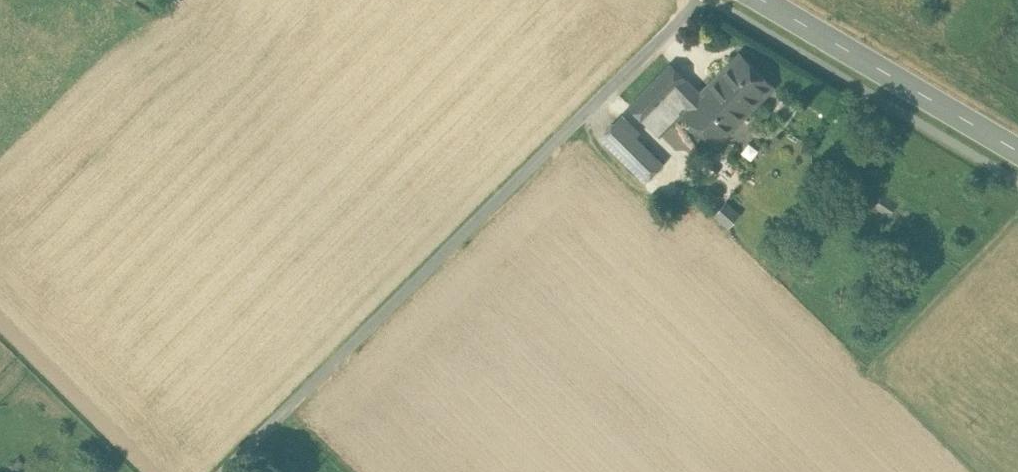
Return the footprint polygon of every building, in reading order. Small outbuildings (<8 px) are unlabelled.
[(740,54),(700,94),(684,78),(658,104),(670,116),(671,117),(685,104),(688,107),(683,111),(715,143),(773,86),(740,54)] [(671,65),(631,106),(655,130),(670,116),(658,104),(684,78),(671,65)] [(648,150),(618,120),(602,136),(632,166),(648,150)] [(648,150),(632,166),(646,179),(661,163),(648,150)]
